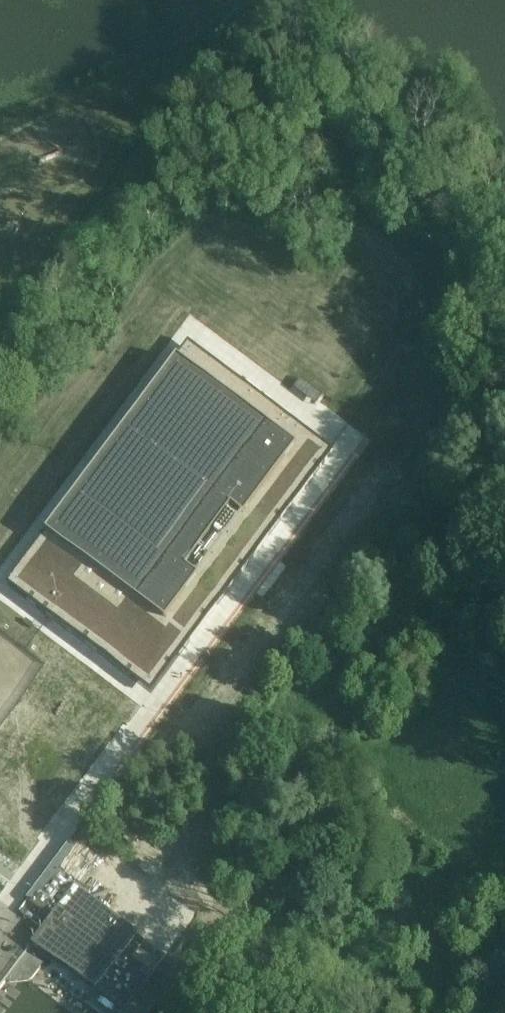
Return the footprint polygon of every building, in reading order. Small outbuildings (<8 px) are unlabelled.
[(65,549),(26,600),(131,679),(158,642),(178,657),(332,452),(208,359),(196,375),(176,359),(44,534),(65,549)] [(28,901),(50,918),(40,931),(33,941),(30,945),(55,964),(94,994),(87,1004),(99,1012),(121,1012),(145,982),(151,973),(125,953),(137,937),(139,935),(102,907),(93,901),(111,876),(104,870),(113,858),(84,836),(46,887),(41,893),(37,889),(28,901)]
